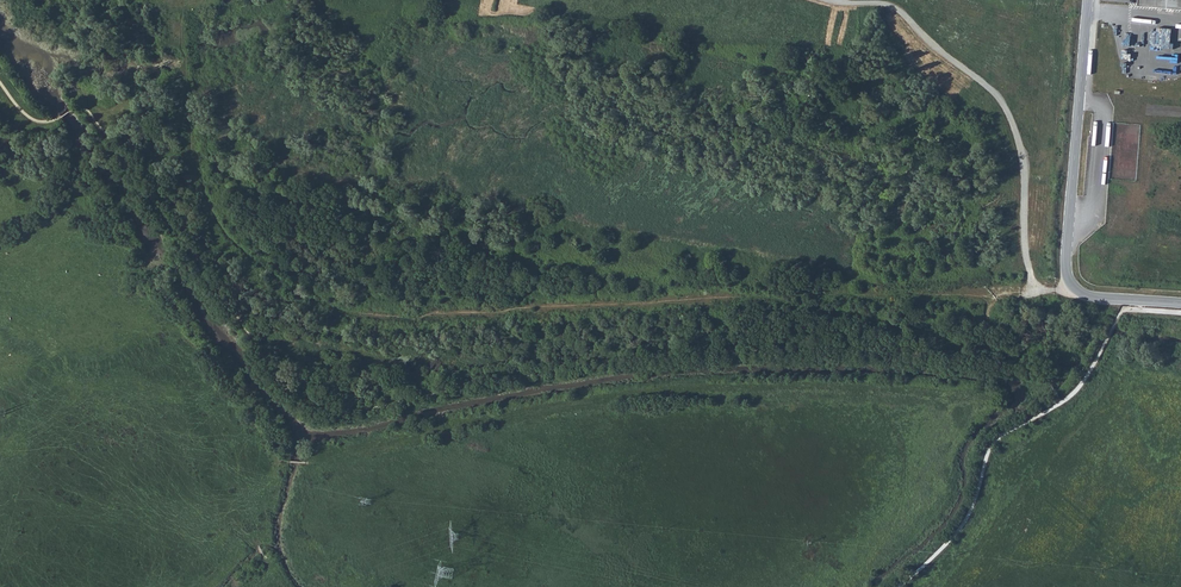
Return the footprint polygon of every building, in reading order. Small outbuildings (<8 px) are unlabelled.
[(1138,6),(1180,10),(1180,0),(1139,0),(1138,6)] [(715,19),(714,28),(723,29),(724,20),(715,19)] [(1150,50),(1172,51),(1173,42),(1151,41),(1150,50)]
